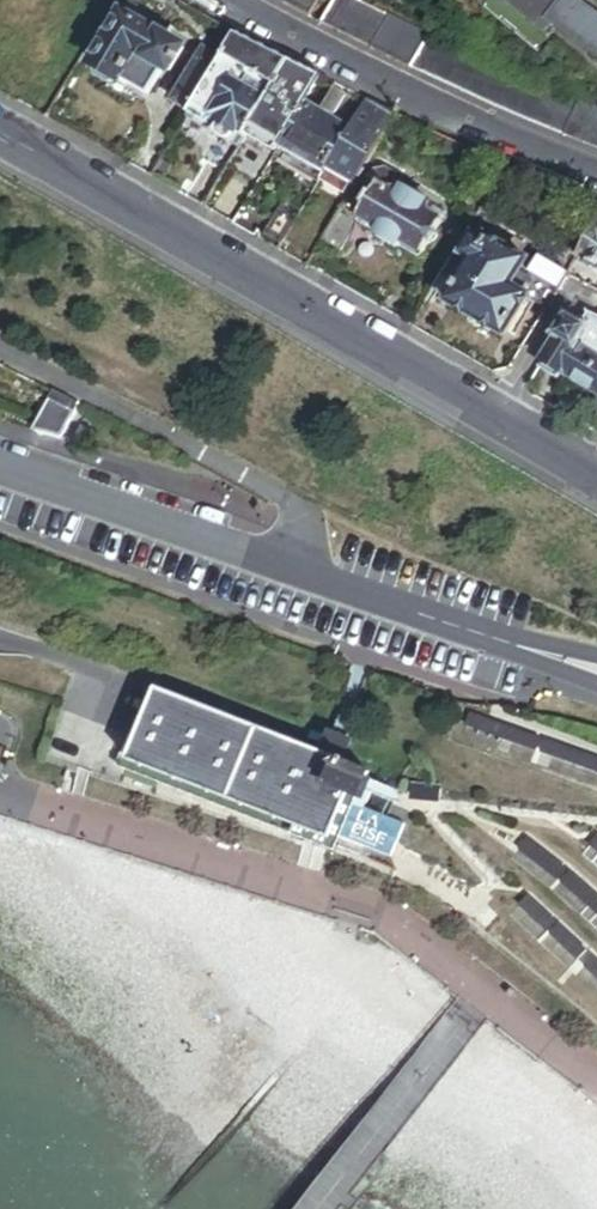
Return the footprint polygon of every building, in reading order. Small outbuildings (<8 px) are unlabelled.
[(167,74),(180,51),(160,39),(163,34),(160,32),(156,30),(153,35),(145,30),(152,18),(120,0),(116,0),(106,18),(114,23),(104,40),(96,35),(84,55),(94,60),(91,66),(94,67),(91,73),(93,79),(106,87),(114,84),(116,81),(145,97),(161,70),(167,74)] [(317,0),(288,0),(284,6),(301,15),(307,19),(317,0)] [(427,35),(355,0),(331,0),(318,25),(408,71),(426,39),(428,35),(427,35)] [(596,60),(596,9),(586,0),(522,0),(528,5),(522,12),(542,27),(547,20),(596,60)] [(251,129),(273,92),(278,83),(289,64),(264,51),(234,36),(218,63),(187,116),(185,119),(239,150),(245,139),(251,129)] [(171,106),(187,116),(218,63),(201,54),(171,106)] [(278,83),(305,100),(318,79),(305,73),(289,64),(278,83)] [(303,104),(305,100),(278,83),(273,92),(300,108),(303,104)] [(272,142),(279,146),(300,108),(273,92),(251,129),(272,142)] [(349,131),(332,120),(343,100),(337,96),(331,93),(319,113),(303,104),(300,108),(279,146),(276,149),(322,176),(324,172),(346,135),(349,131)] [(352,126),(380,142),(395,117),(381,110),(365,102),(352,126)] [(375,152),(380,142),(352,126),(349,131),(346,135),(375,152)] [(266,152),(272,142),(251,129),(245,139),(266,152)] [(324,172),(353,189),(375,152),(346,135),(324,172)] [(400,245),(420,257),(439,223),(423,214),(427,207),(395,188),(393,177),(381,171),(372,174),(365,184),(369,196),(355,219),(375,231),(372,236),(397,250),(400,245)] [(477,212),(483,202),(473,196),(467,206),(477,212)] [(423,214),(439,223),(444,216),(427,207),(423,214)] [(340,256),(355,229),(336,218),(320,245),(340,256)] [(575,257),(594,268),(591,272),(596,275),(596,221),(575,257)] [(515,293),(505,287),(521,260),(484,239),(480,244),(471,238),(461,256),(470,261),(465,269),(449,259),(430,291),(447,300),(446,303),(503,336),(516,314),(524,299),(535,306),(544,311),(564,276),(534,258),(530,265),(515,293)] [(505,287),(515,293),(530,265),(521,260),(505,287)] [(516,314),(527,320),(535,306),(524,299),(516,314)] [(589,313),(582,327),(566,318),(539,366),(557,375),(560,370),(596,392),(596,317),(589,313)] [(31,429),(60,436),(78,403),(63,396),(52,390),(31,429)] [(363,782),(366,772),(369,765),(346,757),(347,755),(343,753),(350,733),(343,731),(326,725),(318,746),(155,687),(128,760),(332,834),(351,781),(362,785),(363,782)] [(537,751),(542,738),(474,713),(469,726),(537,751)] [(549,741),(545,754),(596,773),(596,759),(549,741)] [(339,847),(343,836),(362,785),(351,781),(332,834),(128,760),(120,757),(117,766),(339,847)] [(398,795),(402,785),(366,772),(363,782),(398,795)] [(343,836),(390,853),(410,800),(398,795),(363,782),(362,785),(343,836)] [(555,877),(563,868),(532,841),(524,850),(555,877)] [(575,875),(568,884),(596,909),(596,894),(575,875)] [(547,929),(555,920),(528,896),(520,905),(547,929)] [(578,958),(586,950),(560,927),(552,936),(578,958)] [(594,959),(586,968),(596,977),(596,962),(594,959)]
